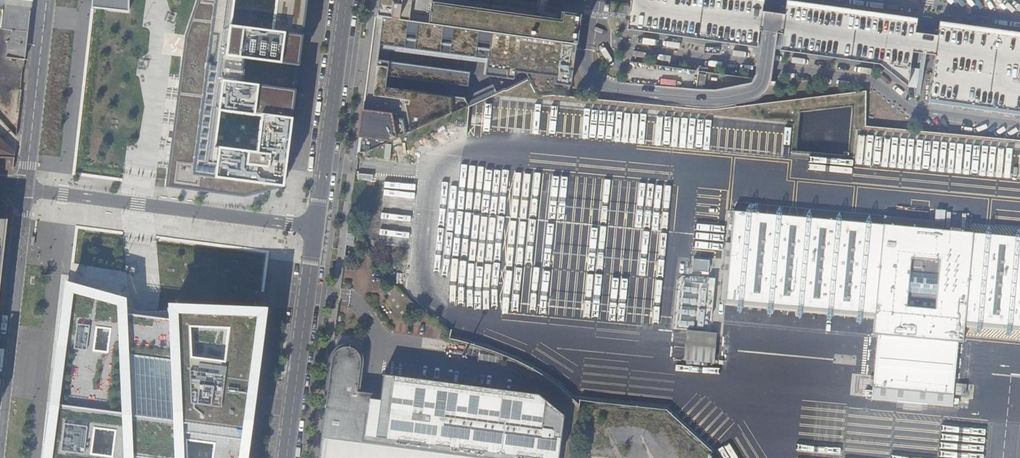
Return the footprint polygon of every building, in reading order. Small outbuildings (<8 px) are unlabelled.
[(0,8),(3,8),(30,11),(31,0),(0,0),(0,8)] [(89,6),(94,7),(126,11),(126,0),(90,0),(89,6)] [(292,88),(287,88),(290,63),(296,63),(305,0),(279,0),(276,30),(233,26),(236,0),(199,0),(187,36),(186,44),(168,180),(167,188),(242,197),(279,187),(292,88)] [(370,17),(375,17),(397,20),(399,0),(373,0),(370,17)] [(575,45),(580,12),(581,7),(529,0),(399,0),(397,20),(575,45)] [(628,31),(758,49),(762,23),(765,0),(632,0),(630,18),(628,31)] [(784,26),(781,52),(881,65),(909,87),(914,45),(918,21),(788,3),(784,26)] [(25,59),(30,11),(3,8),(1,29),(11,30),(10,41),(7,40),(5,57),(25,59)] [(569,96),(575,45),(397,20),(375,17),(358,153),(365,153),(425,126),(504,90),(506,90),(529,78),(538,96),(552,94),(569,96)] [(940,24),(937,48),(930,103),(1019,116),(1019,35),(940,24)] [(707,76),(701,75),(699,94),(705,95),(707,76)] [(945,169),(1019,174),(1019,144),(934,138),(933,161),(946,162),(945,169)] [(0,139),(0,169),(12,169),(14,153),(0,139)] [(875,314),(885,224),(735,210),(732,244),(728,243),(723,301),(875,314)] [(885,224),(944,229),(945,221),(886,215),(885,224)] [(885,224),(875,314),(873,335),(878,335),(958,342),(963,342),(965,322),(973,232),(944,229),(885,224)] [(965,322),(1019,327),(1019,236),(973,232),(965,322)] [(66,288),(46,457),(242,457),(260,311),(170,309),(169,318),(149,317),(120,314),(119,303),(66,288)] [(689,332),(686,361),(717,364),(719,334),(689,332)] [(958,342),(878,335),(874,387),(953,394),(958,342)] [(319,457),(558,457),(564,416),(537,393),(382,372),(380,392),(356,389),(360,357),(360,355),(359,352),(358,350),(357,348),(355,346),(353,345),(351,344),(349,343),(346,343),(344,343),(341,344),(339,345),(337,346),(336,347),(335,348),(334,350),(333,353),(319,457)] [(821,408),(818,437),(809,436),(807,457),(1019,457),(1019,424),(821,408)]
